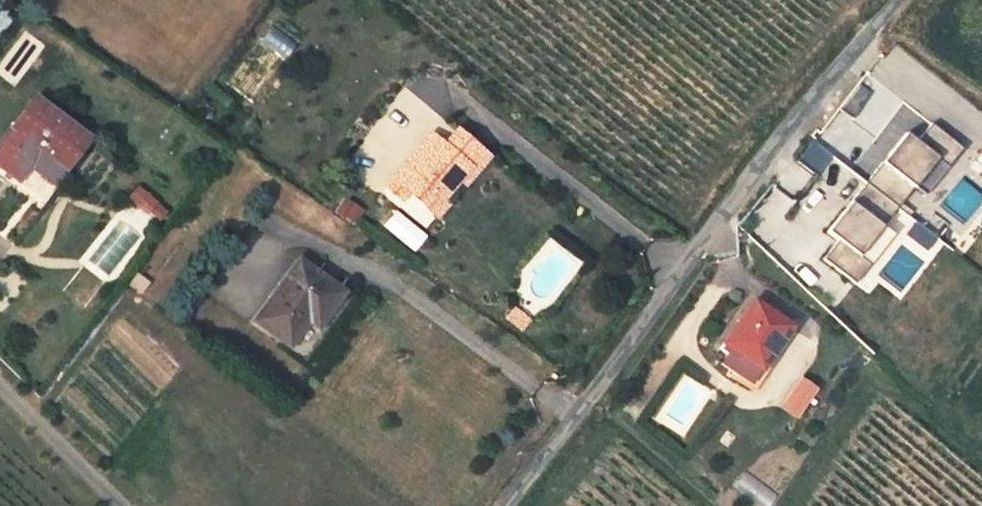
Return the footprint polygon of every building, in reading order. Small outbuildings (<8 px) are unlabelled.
[(27,143),(41,126),(66,145),(85,120),(35,80),(0,125),(0,145),(15,158),(27,143)] [(919,124),(908,116),(830,215),(841,224),(826,243),(857,268),(873,248),(862,239),(885,210),(916,171),(939,141),(950,150),(965,131),(934,106),(919,124)] [(489,141),(456,113),(442,129),(433,121),(390,171),(405,184),(413,175),(426,186),(437,174),(443,179),(446,175),(459,160),(468,167),(489,141)] [(66,145),(41,126),(27,143),(51,162),(66,145)] [(939,141),(916,171),(927,179),(950,150),(939,141)] [(142,173),(136,179),(147,188),(153,181),(142,173)] [(437,174),(426,186),(438,196),(453,180),(446,175),(443,179),(437,174)] [(167,191),(153,181),(147,188),(162,198),(167,191)] [(356,198),(348,210),(352,213),(360,201),(356,198)] [(885,210),(862,239),(873,248),(896,218),(885,210)] [(342,275),(301,245),(257,307),(290,329),(306,307),(317,314),(342,275)] [(794,312),(757,286),(728,328),(737,334),(724,353),(758,376),(766,363),(761,359),(794,312)] [(522,315),(530,302),(516,292),(508,304),(522,315)]
